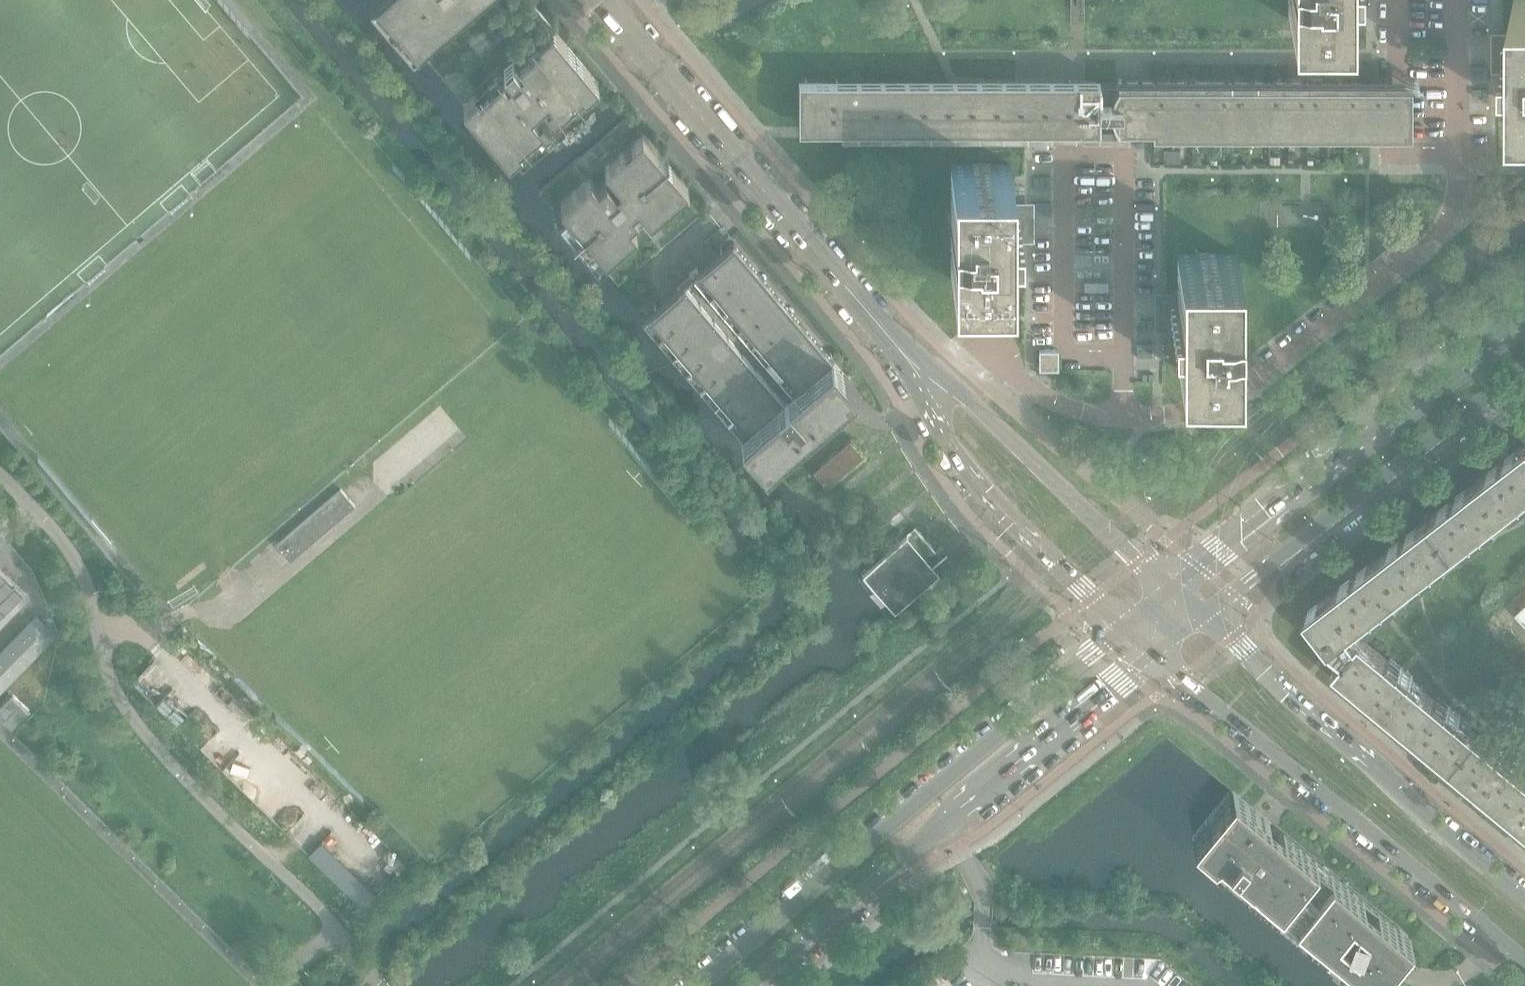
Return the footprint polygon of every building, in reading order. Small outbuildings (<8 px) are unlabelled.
[(529,0),(373,0),(369,4),(413,55),(417,51),(462,104),(508,158),(522,175),(613,98),(529,0)] [(1288,2),(1288,16),(1288,20),(1317,20),(1318,20),(1348,20),(1348,0),(1288,0),(1288,2)] [(1496,36),(1496,66),(1514,66),(1514,71),(1514,72),(1514,109),(1524,109),(1524,0),(1515,0),(1515,31),(1514,36),(1496,36)] [(1410,83),(1366,83),(1099,83),(1099,78),(798,78),(798,127),(983,127),(1152,127),(1152,132),(1410,132),(1410,83)] [(708,209),(688,186),(628,116),(537,193),(551,210),(552,209),(559,217),(598,263),(617,286),(708,209)] [(1172,162),(1172,150),(1164,150),(1164,162),(1172,162)] [(1180,162),(1181,150),(1172,150),(1172,162),(1180,162)] [(1013,231),(1013,222),(1013,212),(1011,212),(1010,164),(951,164),(951,220),(963,220),(963,225),(951,225),(951,279),(1010,279),(1011,231),(1013,231)] [(855,380),(732,236),(697,267),(641,314),(764,458),(855,380)] [(1237,369),(1237,311),(1237,309),(1224,309),(1224,304),(1237,304),(1237,254),(1177,253),(1177,302),(1174,302),(1175,321),(1177,321),(1177,369),(1237,369)] [(1058,369),(1058,349),(1039,349),(1039,369),(1058,369)] [(826,486),(863,455),(850,439),(813,470),(826,486)] [(1478,482),(1502,513),(1524,496),(1524,446),(1478,482)] [(1502,513),(1478,482),(1429,520),(1453,551),(1472,536),(1475,540),(1485,533),(1482,529),(1502,513)] [(355,505),(340,488),(275,543),(290,560),(355,505)] [(1453,551),(1429,520),(1379,558),(1403,589),(1423,574),(1426,578),(1435,571),(1432,567),(1453,551)] [(918,577),(947,553),(946,552),(945,552),(940,556),(935,550),(915,527),(861,572),(887,603),(918,577)] [(1403,589),(1379,558),(1330,596),(1354,627),(1373,612),(1376,616),(1386,609),(1383,605),(1403,589)] [(23,596),(0,574),(0,621),(23,596)] [(1354,627),(1330,596),(1305,615),(1329,647),(1330,646),(1331,647),(1347,632),(1354,627)] [(1516,612),(1524,622),(1524,604),(1516,612)] [(52,633),(36,617),(0,654),(0,687),(52,633)] [(1355,684),(1380,654),(1359,637),(1360,635),(1354,627),(1347,632),(1331,647),(1343,656),(1334,667),(1355,684)] [(1427,693),(1409,678),(1412,674),(1403,666),(1400,670),(1380,654),(1355,684),(1402,724),(1427,693)] [(17,701),(8,692),(0,700),(0,718),(17,701)] [(1475,733),(1456,717),(1459,713),(1450,705),(1447,709),(1427,693),(1402,724),(1450,763),(1475,733)] [(9,727),(26,710),(17,701),(0,718),(9,727)] [(1523,772),(1504,757),(1507,753),(1498,745),(1495,749),(1475,733),(1450,763),(1498,803),(1523,772)] [(1523,772),(1498,803),(1524,825),(1524,774),(1523,772)] [(1410,937),(1283,832),(1268,820),(1232,791),(1193,838),(1229,868),(1338,959),(1330,968),(1343,978),(1350,961),(1374,981),(1410,937)] [(1012,952),(1013,943),(1002,942),(1001,951),(1012,952)]
